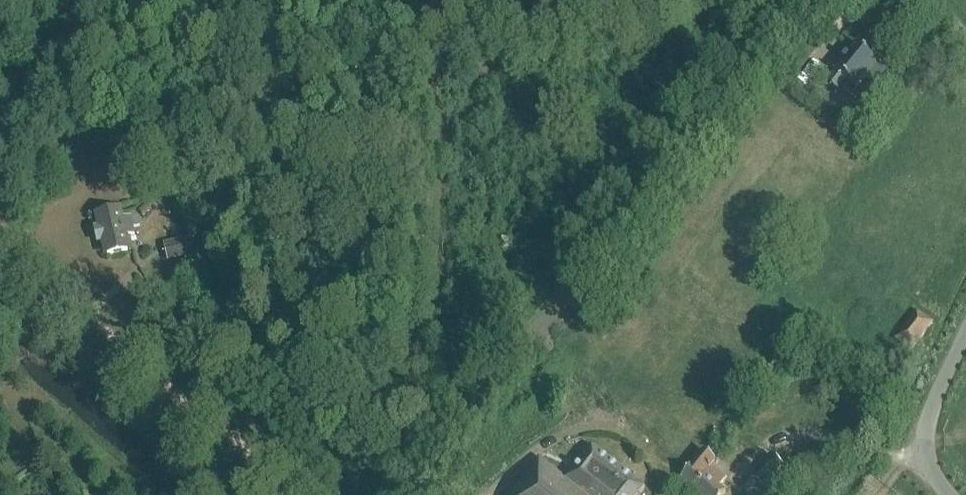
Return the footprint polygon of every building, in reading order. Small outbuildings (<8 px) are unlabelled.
[(887,72),(878,64),(855,46),(849,53),(834,71),(826,81),(838,92),(846,81),(857,90),(868,76),(878,84),(887,72)] [(793,53),(779,72),(791,81),(805,63),(793,53)] [(97,227),(93,228),(97,245),(101,244),(104,256),(134,249),(131,237),(135,236),(131,218),(123,220),(121,209),(94,215),(97,227)] [(164,243),(168,261),(192,255),(188,238),(164,243)] [(895,339),(912,351),(933,324),(917,311),(895,339)] [(566,479),(587,494),(640,494),(645,489),(591,447),(566,479)] [(708,470),(716,460),(704,452),(681,480),(699,494),(724,494),(725,493),(720,487),(724,483),(708,470)] [(751,479),(764,489),(783,465),(771,455),(751,479)] [(566,479),(539,459),(510,494),(587,494),(566,479)]
